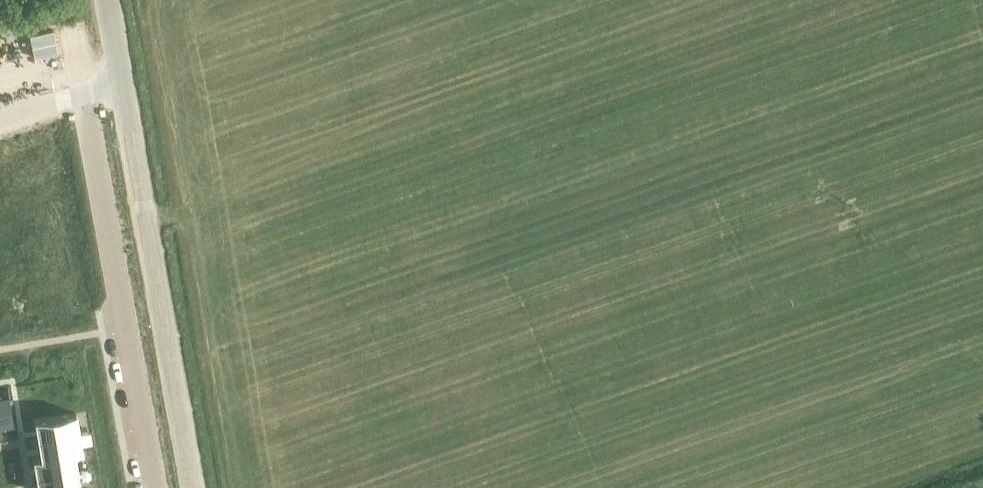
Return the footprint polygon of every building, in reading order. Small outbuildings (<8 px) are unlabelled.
[(0,390),(0,425),(10,423),(10,424),(14,424),(8,388),(0,390)] [(77,413),(38,420),(41,438),(80,432),(77,413)] [(80,432),(41,438),(44,456),(75,451),(83,450),(80,432)] [(44,456),(36,458),(39,476),(78,469),(75,451),(44,456)] [(39,476),(41,487),(81,487),(78,469),(39,476)]
